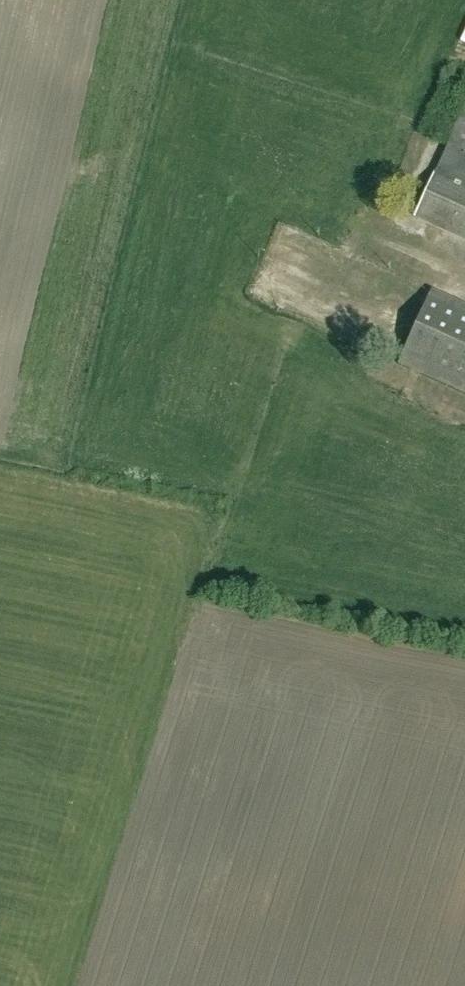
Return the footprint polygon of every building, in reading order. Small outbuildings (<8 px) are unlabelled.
[(438,169),(418,218),(464,237),(464,180),(438,169)] [(449,301),(441,324),(452,327),(445,350),(458,355),(452,372),(464,377),(464,306),(449,301)]
